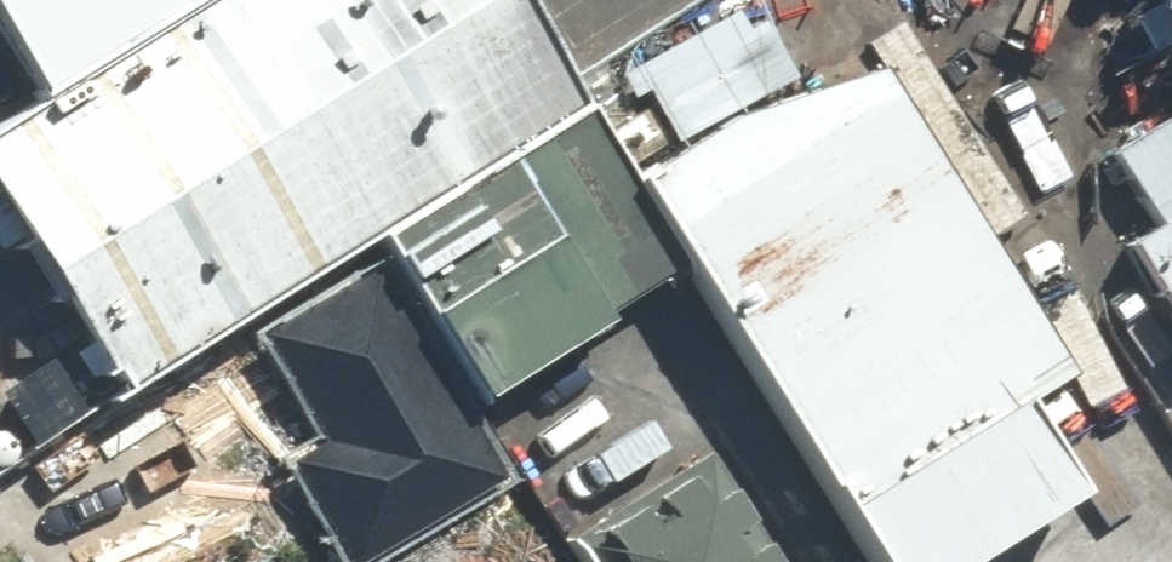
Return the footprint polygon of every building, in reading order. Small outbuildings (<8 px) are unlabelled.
[(508,0),(198,0),(32,101),(0,120),(0,229),(108,405),(370,246),(580,119),(508,0)] [(32,101),(198,0),(0,0),(0,48),(32,101)] [(716,119),(623,177),(830,515),(1008,407),(1057,377),(868,74),(716,119)] [(1171,342),(1171,97),(1086,148),(1137,234),(1115,246),(1171,342)] [(677,277),(580,119),(370,246),(467,404),(677,277)] [(376,261),(251,337),(316,443),(279,465),(338,561),(356,561),(505,471),(376,261)] [(830,515),(859,561),(968,561),(1067,502),(1008,407),(830,515)] [(691,464),(570,537),(585,561),(751,561),(691,464)]
